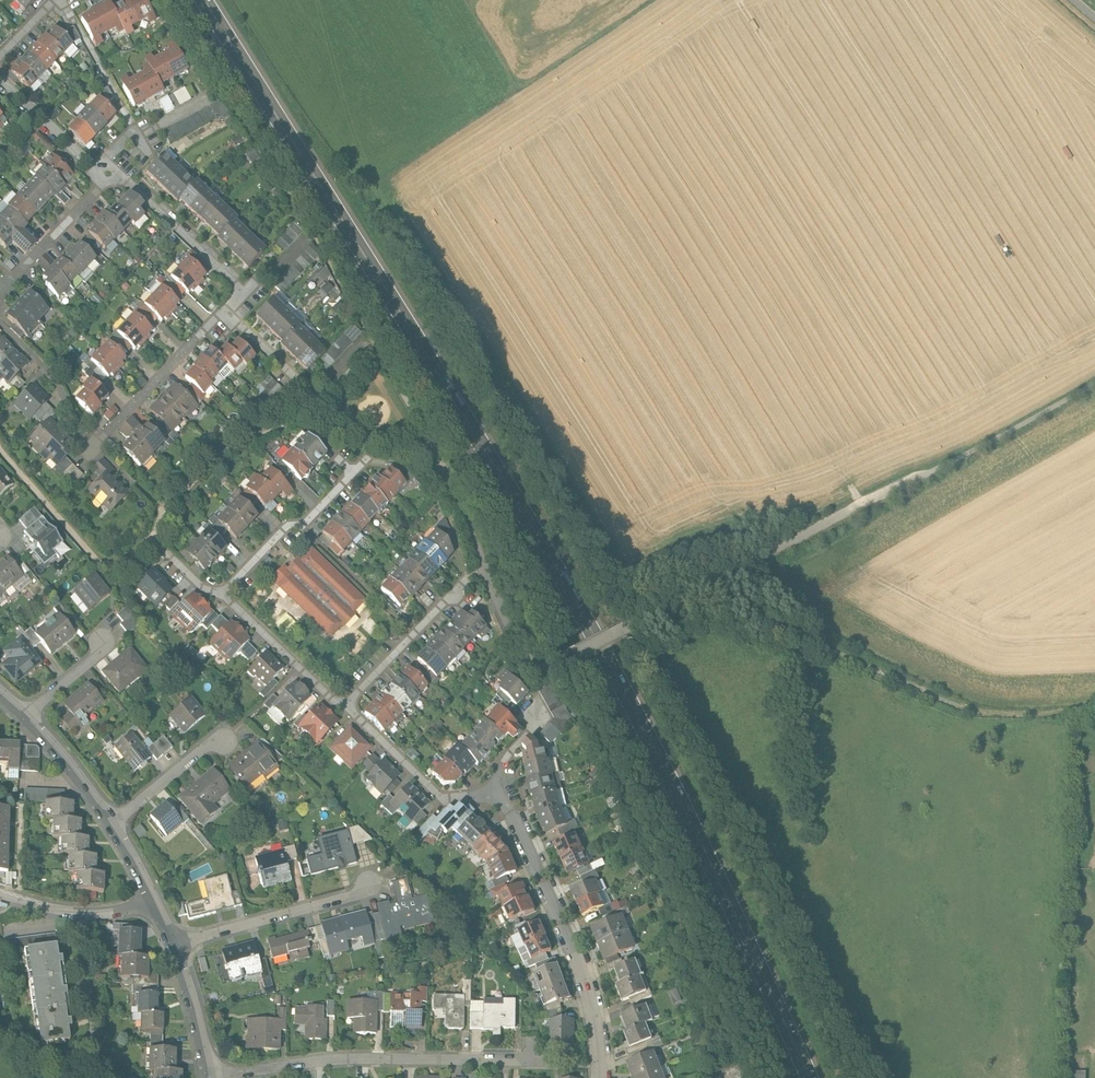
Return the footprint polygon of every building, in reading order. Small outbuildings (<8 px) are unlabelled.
[(12,1),(23,12),(29,6),(35,0),(12,0),(12,1)] [(111,7),(124,29),(127,35),(134,32),(131,27),(138,22),(126,0),(123,0),(111,7)] [(138,22),(146,18),(149,23),(156,19),(145,0),(126,0),(138,22)] [(124,29),(111,7),(108,1),(94,9),(107,32),(115,28),(117,33),(124,29)] [(34,11),(29,6),(23,12),(20,15),(25,20),(34,11)] [(107,32),(94,9),(79,17),(96,46),(103,42),(99,36),(107,32)] [(62,34),(53,25),(49,30),(51,32),(47,37),(63,52),(72,43),(62,34)] [(66,28),(62,34),(72,43),(74,41),(80,39),(73,26),(66,28)] [(63,52),(47,37),(44,34),(35,44),(54,62),(63,52)] [(160,55),(173,78),(188,70),(173,42),(165,46),(168,50),(160,55)] [(54,62),(35,44),(31,48),(34,50),(29,55),(45,71),(54,62)] [(147,64),(159,86),(173,78),(160,55),(153,59),(150,54),(143,58),(147,64)] [(45,71),(29,55),(25,59),(22,57),(18,61),(22,65),(37,79),(45,71)] [(136,76),(149,100),(163,92),(147,64),(140,67),(143,72),(136,76)] [(37,79),(22,65),(17,69),(14,66),(9,71),(18,79),(28,89),(37,79)] [(18,79),(9,71),(5,76),(13,84),(18,79)] [(118,80),(134,108),(149,100),(136,76),(128,81),(125,76),(118,80)] [(167,95),(158,101),(165,113),(174,108),(174,107),(197,94),(190,84),(168,97),(167,95)] [(108,85),(101,89),(107,100),(114,97),(108,85)] [(115,114),(97,97),(87,107),(106,125),(115,114)] [(220,100),(163,132),(169,143),(214,117),(223,119),(229,116),(220,100)] [(94,137),(106,125),(87,107),(86,106),(74,119),(76,120),(94,137)] [(85,148),(94,137),(76,120),(66,130),(85,148)] [(145,173),(155,183),(174,163),(163,153),(145,173)] [(41,164),(65,186),(75,176),(65,168),(64,162),(58,161),(50,154),(41,164)] [(34,177),(54,195),(55,197),(60,192),(65,186),(41,164),(40,163),(38,165),(42,168),(34,177)] [(155,183),(166,192),(184,172),(174,163),(155,183)] [(166,192),(176,202),(179,198),(194,182),(184,172),(166,192)] [(34,177),(24,187),(44,205),(54,195),(34,177)] [(179,198),(189,208),(209,187),(199,178),(194,182),(179,198)] [(24,187),(15,197),(35,216),(44,205),(24,187)] [(189,208),(199,218),(218,196),(209,187),(189,208)] [(70,201),(60,192),(55,197),(65,206),(70,201)] [(143,205),(128,192),(115,207),(131,222),(135,225),(144,215),(139,210),(143,205)] [(199,218),(209,228),(228,206),(218,196),(199,218)] [(6,208),(7,209),(25,226),(35,216),(15,197),(6,208)] [(131,222),(115,207),(112,204),(104,213),(123,231),(131,222)] [(209,228),(219,238),(235,221),(239,216),(228,206),(209,228)] [(30,250),(36,243),(23,231),(27,227),(25,226),(7,209),(0,216),(0,222),(30,250)] [(114,241),(123,231),(104,213),(103,211),(93,222),(113,241),(114,241)] [(297,219),(271,247),(280,255),(304,231),(297,219)] [(245,231),(235,221),(219,238),(216,241),(226,251),(245,231)] [(30,250),(0,222),(0,245),(5,250),(11,244),(24,256),(30,250)] [(113,241),(93,222),(89,226),(92,229),(87,234),(104,250),(113,241)] [(255,241),(245,231),(226,251),(237,261),(255,241)] [(266,251),(255,241),(237,261),(247,270),(266,251)] [(71,245),(67,250),(87,268),(96,258),(78,242),(74,247),(71,245)] [(320,255),(312,243),(273,286),(282,295),(320,255)] [(64,255),(60,260),(77,276),(79,277),(87,268),(67,250),(63,254),(64,255)] [(68,286),(77,276),(60,260),(59,259),(55,263),(45,254),(40,259),(68,286)] [(70,287),(68,286),(40,259),(35,264),(45,273),(40,278),(45,283),(42,285),(58,300),(70,287)] [(187,259),(178,268),(196,285),(205,276),(187,259)] [(178,268),(169,277),(176,284),(185,292),(187,294),(196,285),(178,268)] [(181,297),(185,292),(176,284),(172,289),(160,277),(155,282),(160,286),(179,304),(183,299),(181,297)] [(160,286),(152,296),(170,313),(179,304),(160,286)] [(27,292),(16,305),(36,324),(48,311),(27,292)] [(152,296),(143,305),(157,319),(161,322),(170,313),(152,296)] [(275,298),(256,317),(265,326),(284,306),(275,298)] [(134,315),(145,326),(150,321),(153,323),(157,319),(143,305),(141,303),(132,313),(134,315)] [(16,305),(4,317),(25,336),(36,324),(16,305)] [(284,306),(265,326),(274,334),(293,315),(284,306)] [(125,324),(143,341),(152,332),(145,326),(134,315),(125,324)] [(293,315),(274,334),(283,343),(298,327),(302,324),(293,315)] [(131,348),(134,351),(143,341),(125,324),(116,333),(123,340),(131,348)] [(352,325),(325,353),(316,363),(325,372),(362,334),(352,325)] [(283,343),(280,346),(289,355),(307,336),(298,327),(283,343)] [(307,336),(289,355),(298,364),(316,344),(307,336)] [(14,350),(0,337),(0,365),(14,350)] [(131,348),(123,340),(119,345),(127,353),(131,348)] [(237,340),(228,349),(243,363),(247,367),(256,357),(237,340)] [(107,342),(98,352),(116,369),(125,360),(123,357),(115,350),(107,342)] [(316,344),(298,364),(307,372),(316,363),(325,353),(316,344)] [(123,357),(127,353),(119,345),(115,350),(123,357)] [(224,346),(215,355),(227,366),(234,372),(243,363),(228,349),(224,346)] [(209,348),(201,356),(219,374),(227,366),(215,355),(209,348)] [(0,365),(0,380),(1,379),(8,385),(16,375),(28,363),(14,350),(0,365)] [(98,352),(89,361),(97,369),(107,379),(116,369),(98,352)] [(201,356),(192,366),(194,368),(210,383),(219,374),(201,356)] [(89,370),(93,373),(97,369),(89,361),(85,357),(80,362),(89,370)] [(210,383),(194,368),(185,377),(190,383),(203,394),(212,385),(210,383)] [(91,380),(99,388),(103,384),(93,373),(89,370),(85,374),(91,380)] [(25,383),(16,375),(8,385),(16,393),(25,383)] [(278,402),(287,393),(267,375),(259,384),(278,402)] [(99,388),(91,380),(81,389),(83,391),(99,406),(108,396),(99,388)] [(34,383),(13,405),(29,420),(33,415),(46,403),(50,398),(34,383)] [(174,383),(163,395),(187,418),(198,406),(197,404),(182,391),(174,383)] [(190,383),(182,391),(197,404),(205,396),(203,394),(190,383)] [(99,406),(83,391),(74,400),(92,417),(101,408),(99,406)] [(149,409),(173,432),(187,418),(163,395),(149,409)] [(49,419),(50,420),(57,413),(46,403),(33,415),(43,425),(49,419)] [(111,404),(102,413),(108,419),(117,410),(111,404)] [(123,425),(153,454),(165,442),(145,423),(142,426),(131,416),(123,425)] [(50,420),(49,419),(43,425),(29,440),(41,452),(61,430),(50,420)] [(120,449),(139,467),(153,454),(123,425),(118,430),(128,440),(120,449)] [(74,442),(61,430),(41,452),(57,466),(65,457),(69,453),(66,450),(74,442)] [(326,455),(306,436),(292,451),(313,470),(326,455)] [(313,470),(292,451),(280,464),(290,473),(301,483),(313,470)] [(74,484),(83,474),(65,457),(57,466),(53,470),(60,476),(63,473),(74,484)] [(87,491),(110,512),(130,491),(111,474),(116,469),(103,457),(92,469),(100,477),(87,491)] [(267,467),(269,469),(282,481),(290,473),(280,464),(277,467),(272,462),(267,467)] [(13,485),(0,469),(0,496),(13,485)] [(282,481),(269,469),(259,480),(278,498),(281,494),(286,499),(293,492),(282,481)] [(407,485),(389,469),(379,479),(397,496),(407,485)] [(397,496),(379,479),(376,476),(367,486),(370,489),(388,505),(397,496)] [(278,498),(259,480),(256,478),(245,490),(266,510),(278,498)] [(388,505),(370,489),(364,495),(362,493),(359,496),(379,514),(388,505)] [(379,514),(359,496),(350,505),(370,524),(379,514)] [(258,518),(238,499),(226,511),(246,530),(258,518)] [(361,534),(370,524),(350,505),(341,515),(361,534)] [(19,520),(27,530),(42,517),(34,507),(19,520)] [(236,541),(246,530),(226,511),(217,520),(216,522),(226,532),(236,541)] [(351,543),(361,534),(341,515),(331,525),(351,543)] [(53,551),(63,542),(42,517),(27,530),(23,533),(37,549),(32,553),(44,566),(57,556),(53,551)] [(216,522),(217,520),(213,517),(208,523),(222,536),(226,532),(216,522)] [(338,558),(351,543),(331,525),(318,539),(338,558)] [(426,541),(425,542),(447,563),(454,555),(448,543),(431,527),(422,537),(426,541)] [(206,530),(195,542),(215,561),(226,549),(206,530)] [(195,542),(184,553),(204,572),(215,561),(195,542)] [(447,563),(425,542),(416,552),(437,573),(447,563)] [(367,601),(311,548),(300,560),(299,558),(285,572),(287,574),(276,586),(331,638),(342,627),(344,629),(358,614),(356,612),(367,601)] [(437,573),(416,552),(407,562),(408,563),(429,582),(437,573)] [(0,562),(0,578),(9,589),(24,577),(7,557),(0,562)] [(420,591),(429,582),(408,563),(400,572),(420,591)] [(135,588),(156,608),(173,591),(166,585),(167,582),(153,569),(135,588)] [(411,601),(420,591),(400,572),(399,571),(390,581),(410,600),(411,601)] [(94,574),(71,594),(88,613),(111,593),(94,574)] [(9,589),(0,578),(0,596),(9,589)] [(410,600),(390,581),(380,590),(401,609),(410,600)] [(195,596),(192,594),(171,615),(172,618),(180,627),(204,600),(200,596),(195,596)] [(174,596),(164,606),(169,611),(179,601),(174,596)] [(210,605),(204,600),(180,627),(188,634),(192,634),(201,624),(212,612),(209,610),(210,605)] [(53,610),(57,614),(65,624),(70,619),(59,605),(53,610)] [(117,615),(123,623),(135,612),(129,605),(117,615)] [(212,612),(201,624),(207,630),(211,625),(220,633),(228,624),(220,616),(219,618),(212,612)] [(461,613),(452,623),(473,643),(487,629),(472,615),(467,620),(461,613)] [(57,614),(33,635),(40,643),(51,656),(75,635),(65,624),(57,614)] [(233,625),(230,622),(228,624),(220,633),(209,644),(209,646),(218,654),(242,629),(238,625),(233,625)] [(452,623),(443,631),(465,652),(473,643),(452,623)] [(247,634),(242,629),(218,654),(226,662),(229,662),(239,653),(247,643),(250,641),(247,638),(247,634)] [(40,643),(33,635),(29,630),(20,638),(31,651),(40,643)] [(443,631),(434,641),(456,661),(465,652),(443,631)] [(20,638),(2,654),(7,661),(0,667),(0,669),(15,686),(42,663),(31,651),(20,638)] [(434,641),(425,651),(447,671),(456,661),(434,641)] [(257,653),(247,643),(239,653),(248,662),(257,653)] [(120,695),(149,670),(130,648),(101,673),(120,695)] [(416,660),(437,681),(447,671),(425,651),(416,660)] [(284,669),(266,653),(248,672),(266,689),(273,680),(284,669)] [(409,669),(399,679),(419,698),(428,688),(409,669)] [(518,709),(531,696),(506,672),(497,681),(502,686),(501,692),(518,709)] [(399,678),(390,687),(411,708),(420,698),(419,698),(399,679),(399,678)] [(278,685),(273,680),(266,689),(261,693),(266,697),(278,685)] [(272,708),(288,723),(312,698),(295,682),(277,700),(271,707),(272,708)] [(104,702),(87,683),(62,705),(69,713),(78,724),(104,702)] [(574,722),(553,684),(539,691),(555,719),(545,730),(557,741),(574,722)] [(390,687),(381,697),(402,717),(411,708),(390,687)] [(271,707),(277,700),(273,696),(263,706),(269,711),(272,708),(271,707)] [(372,706),(394,726),(402,717),(381,697),(372,706)] [(192,699),(168,718),(183,737),(207,718),(192,699)] [(307,718),(297,728),(317,747),(339,723),(320,704),(307,718)] [(363,716),(384,736),(394,726),(372,706),(363,716)] [(500,708),(486,722),(505,740),(509,736),(514,742),(523,733),(518,728),(519,726),(500,708)] [(78,724),(69,713),(61,721),(71,732),(79,725),(78,724)] [(297,728),(307,718),(304,715),(294,725),(297,728)] [(505,740),(486,722),(473,736),(492,754),(505,740)] [(329,749),(351,770),(373,747),(351,726),(339,738),(329,749)] [(329,749),(339,738),(334,734),(325,744),(329,749)] [(132,736),(114,750),(132,773),(151,759),(132,736)] [(478,768),(492,754),(473,736),(459,750),(475,766),(478,768)] [(163,737),(148,750),(156,760),(172,748),(163,737)] [(524,757),(526,769),(548,764),(546,753),(541,753),(539,747),(532,741),(523,750),(528,753),(528,756),(524,757)] [(257,743),(226,768),(247,794),(278,769),(257,743)] [(0,745),(0,762),(7,763),(7,773),(18,773),(20,746),(0,745)] [(36,747),(20,746),(18,773),(39,773),(40,750),(36,747)] [(456,748),(443,762),(462,779),(475,766),(459,750),(456,748)] [(370,775),(382,763),(373,754),(361,767),(370,775)] [(370,775),(365,781),(382,797),(386,792),(389,795),(400,783),(397,780),(401,776),(384,760),(382,763),(370,775)] [(462,779),(443,762),(430,775),(444,788),(456,787),(462,779)] [(550,763),(548,764),(526,769),(525,769),(528,784),(554,778),(550,763)] [(213,769),(177,799),(200,827),(219,811),(214,805),(231,791),(213,769)] [(557,793),(554,778),(528,784),(527,784),(530,800),(533,799),(557,793)] [(394,800),(389,805),(397,813),(402,808),(407,813),(403,818),(411,825),(413,822),(423,812),(431,804),(410,784),(394,800)] [(64,804),(64,791),(25,790),(25,803),(45,804),(64,804)] [(562,810),(557,793),(533,799),(538,818),(562,810)] [(392,818),(397,813),(389,805),(394,800),(389,796),(380,806),(392,818)] [(64,804),(45,804),(44,824),(51,824),(73,824),(73,804),(64,804)] [(149,817),(165,838),(182,825),(173,813),(166,804),(149,817)] [(179,808),(173,813),(182,825),(188,820),(179,808)] [(437,820),(428,830),(430,831),(434,836),(439,831),(447,838),(453,832),(456,835),(473,818),(463,808),(460,810),(457,808),(453,812),(449,808),(437,820)] [(8,843),(9,811),(0,810),(0,843),(8,843)] [(570,828),(562,810),(538,818),(547,839),(570,828)] [(427,817),(423,812),(413,822),(418,826),(427,817)] [(428,830),(437,820),(433,816),(417,832),(424,838),(430,831),(428,830)] [(490,834),(473,818),(456,835),(473,851),(490,834)] [(80,824),(73,824),(51,824),(51,841),(59,841),(80,841),(80,824)] [(359,830),(348,833),(352,847),(372,842),(359,830)] [(491,832),(490,834),(473,851),(472,852),(477,856),(474,858),(480,864),(482,861),(486,865),(509,852),(502,845),(503,840),(498,836),(495,837),(491,832)] [(306,861),(311,877),(357,864),(352,847),(348,833),(317,841),(321,857),(306,861)] [(577,836),(554,846),(561,862),(584,852),(577,836)] [(88,841),(80,841),(59,841),(59,859),(66,859),(88,860),(88,841)] [(295,848),(282,851),(285,863),(298,859),(295,848)] [(263,892),(291,884),(285,863),(282,851),(254,859),(263,892)] [(519,875),(509,852),(486,865),(495,881),(496,884),(508,879),(519,875)] [(591,867),(584,852),(561,862),(568,878),(591,867)] [(96,860),(88,860),(66,859),(66,877),(75,877),(96,877),(96,860)] [(586,887),(597,881),(600,880),(596,871),(582,878),(586,887)] [(232,893),(227,876),(203,882),(208,900),(185,906),(189,920),(235,908),(232,893)] [(103,877),(96,877),(75,877),(74,895),(103,896),(103,877)] [(510,883),(508,879),(496,884),(495,881),(493,882),(496,889),(491,891),(494,899),(498,897),(509,892),(505,885),(510,883)] [(386,939),(387,942),(402,938),(400,929),(404,928),(404,932),(435,924),(428,897),(412,901),(407,881),(392,885),(398,905),(391,907),(390,903),(377,906),(380,914),(386,939)] [(586,887),(571,893),(577,905),(600,895),(603,894),(597,881),(586,887)] [(504,912),(529,900),(525,893),(527,892),(524,885),(509,892),(498,897),(504,912)] [(232,893),(235,908),(243,906),(239,892),(232,893)] [(605,907),(600,895),(577,905),(583,919),(599,911),(606,908),(605,907)] [(517,922),(537,913),(530,900),(529,900),(504,912),(510,923),(511,925),(517,922)] [(611,905),(605,907),(606,908),(599,911),(602,918),(590,923),(593,930),(608,924),(606,918),(615,914),(611,905)] [(366,912),(341,919),(347,944),(362,940),(364,948),(374,945),(374,942),(367,915),(366,912)] [(372,914),(367,915),(374,942),(386,939),(380,914),(373,916),(372,914)] [(593,930),(591,931),(599,948),(630,934),(624,918),(608,924),(593,930)] [(341,919),(321,924),(322,928),(329,955),(329,957),(349,952),(347,944),(341,919)] [(511,925),(510,923),(506,924),(508,931),(512,929),(515,936),(518,935),(529,930),(526,922),(519,926),(517,922),(511,925)] [(529,930),(518,935),(525,949),(526,948),(547,939),(541,924),(529,930)] [(322,928),(308,932),(312,945),(320,943),(323,957),(329,955),(322,928)] [(267,939),(272,961),(297,955),(299,962),(309,959),(307,951),(313,950),(312,945),(308,932),(304,933),(303,930),(298,931),(299,934),(275,940),(274,938),(267,939)] [(141,933),(118,933),(117,959),(120,959),(140,959),(141,933)] [(25,951),(54,947),(56,947),(55,934),(3,941),(5,954),(25,951)] [(638,951),(630,934),(599,948),(606,965),(638,951)] [(553,953),(547,939),(526,948),(532,962),(547,956),(553,953)] [(254,942),(221,951),(230,984),(261,976),(263,975),(259,962),(254,942)] [(54,947),(25,951),(30,984),(59,980),(57,969),(61,969),(60,962),(56,963),(54,947)] [(549,961),(547,956),(532,962),(528,963),(531,969),(537,966),(540,975),(558,967),(554,959),(549,961)] [(148,959),(140,959),(120,959),(120,982),(144,983),(147,983),(147,977),(148,959)] [(615,972),(629,966),(626,959),(608,967),(610,974),(615,972)] [(265,960),(259,962),(263,975),(261,976),(262,979),(270,977),(265,960)] [(615,972),(622,987),(641,980),(643,979),(637,963),(629,966),(615,972)] [(540,975),(534,977),(540,992),(564,983),(558,967),(540,975)] [(158,977),(147,977),(147,983),(144,983),(144,995),(158,995),(158,977)] [(61,994),(59,980),(30,984),(35,1017),(64,1013),(62,1001),(66,1000),(65,994),(61,994)] [(617,989),(623,1005),(630,1002),(647,995),(646,993),(641,980),(622,987),(617,989)] [(464,1003),(471,1003),(471,982),(463,982),(463,998),(464,998),(464,1003)] [(572,1002),(564,983),(540,992),(547,1008),(560,1006),(572,1002)] [(419,990),(419,995),(421,995),(421,1003),(427,1003),(427,990),(419,990)] [(651,991),(646,993),(647,995),(630,1002),(632,1006),(621,1010),(624,1018),(644,1009),(642,1003),(653,998),(651,991)] [(383,1015),(390,1015),(390,996),(383,996),(383,993),(375,993),(375,1003),(378,1003),(377,1013),(383,1013),(383,1015)] [(144,995),(138,995),(138,1017),(140,1017),(157,1017),(158,995),(144,995)] [(419,995),(390,995),(390,996),(390,1015),(390,1030),(421,1030),(421,1003),(421,995),(419,995)] [(444,1031),(464,1031),(464,1003),(464,998),(463,998),(433,997),(433,1012),(444,1012),(444,1031)] [(516,1028),(516,1000),(484,1000),(484,1003),(484,1031),(500,1031),(500,1028),(516,1028)] [(353,1037),(377,1037),(377,1013),(378,1003),(375,1003),(347,1002),(346,1020),(353,1020),(353,1037)] [(471,1031),(484,1031),(484,1003),(471,1003),(471,1031)] [(562,1011),(560,1006),(547,1008),(549,1012),(549,1021),(551,1021),(562,1021),(562,1011)] [(295,1008),(294,1027),(305,1027),(305,1042),(327,1042),(327,1021),(323,1021),(324,1009),(295,1008)] [(622,1019),(628,1035),(647,1027),(654,1024),(647,1008),(644,1009),(624,1018),(622,1019)] [(279,1009),(279,1021),(281,1021),(281,1032),(287,1032),(287,1009),(279,1009)] [(66,1026),(64,1013),(35,1017),(39,1050),(69,1046),(67,1033),(70,1032),(69,1025),(66,1026)] [(164,1017),(157,1017),(140,1017),(140,1034),(149,1034),(163,1034),(164,1017)] [(246,1020),(245,1051),(280,1052),(281,1032),(281,1021),(279,1021),(246,1020)] [(575,1047),(575,1021),(562,1021),(551,1021),(551,1047),(575,1047)] [(625,1036),(631,1052),(653,1042),(647,1027),(628,1035),(625,1036)] [(149,1034),(149,1051),(163,1051),(163,1034),(149,1034)] [(163,1051),(149,1051),(148,1074),(155,1074),(176,1075),(176,1051),(163,1051)] [(632,1077),(641,1077),(661,1070),(655,1055),(627,1066),(632,1077)] [(661,1070),(641,1077),(665,1077),(661,1070)]
